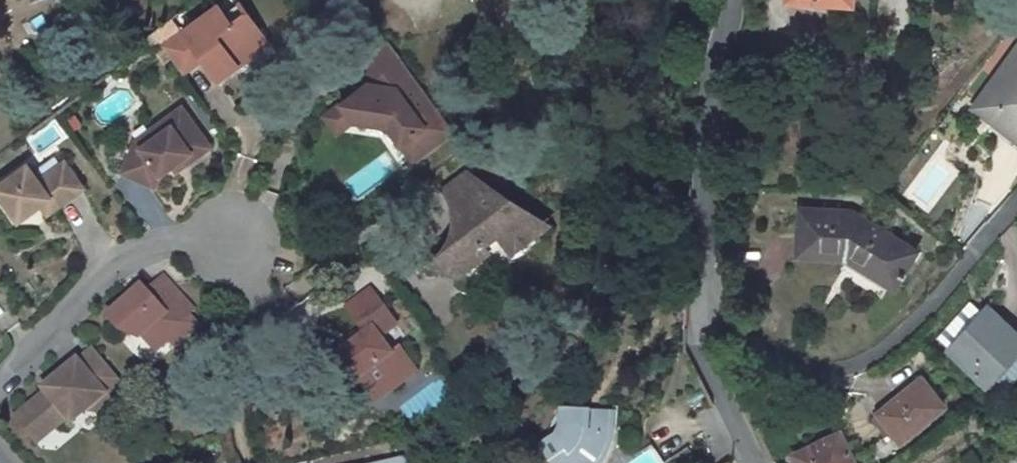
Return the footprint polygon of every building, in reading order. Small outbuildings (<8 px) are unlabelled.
[(239,1),(223,12),(230,22),(247,11),(239,1)] [(223,12),(217,4),(180,31),(173,36),(161,20),(149,29),(161,45),(181,73),(195,63),(188,53),(194,48),(201,59),(218,83),(240,67),(235,59),(265,37),(247,11),(230,22),(223,12)] [(169,14),(161,20),(173,36),(180,31),(169,14)] [(271,45),(265,37),(235,59),(240,67),(271,45)] [(454,132),(387,43),(371,55),(363,94),(360,97),(355,97),(343,104),(356,122),(389,129),(413,161),(454,132)] [(972,107),(989,119),(1002,104),(1016,115),(1016,47),(972,107)] [(201,59),(194,48),(188,53),(195,63),(201,59)] [(356,122),(343,104),(326,115),(339,133),(356,122)] [(1002,104),(989,119),(1016,140),(1016,115),(1002,104)] [(170,164),(178,159),(182,165),(208,147),(179,107),(145,131),(150,137),(137,147),(133,154),(127,152),(118,169),(153,186),(159,172),(170,164)] [(137,147),(150,137),(145,131),(134,138),(127,152),(133,154),(137,147)] [(996,202),(1012,161),(997,156),(981,196),(996,202)] [(174,170),(182,165),(178,159),(170,164),(174,170)] [(52,196),(59,205),(83,187),(64,161),(39,178),(28,165),(0,186),(0,192),(21,220),(42,203),(52,196)] [(466,175),(441,194),(458,217),(492,192),(466,175)] [(511,261),(540,239),(534,231),(542,225),(510,203),(504,208),(492,192),(458,217),(470,234),(431,264),(459,280),(501,249),(511,261)] [(52,196),(42,203),(50,212),(59,205),(52,196)] [(852,212),(801,210),(798,254),(850,257),(896,286),(917,252),(852,212)] [(137,291),(111,313),(126,332),(129,330),(147,340),(150,338),(162,352),(176,340),(181,345),(204,326),(194,314),(199,310),(169,275),(152,290),(142,298),(137,291)] [(142,298),(152,290),(146,284),(137,291),(142,298)] [(389,356),(374,337),(391,325),(364,290),(339,309),(362,338),(354,343),(341,354),(329,363),(348,387),(354,383),(363,376),(381,399),(415,373),(396,350),(389,356)] [(989,386),(1016,355),(1016,337),(994,316),(989,321),(979,311),(946,347),(989,386)] [(341,354),(354,343),(350,337),(336,347),(341,354)] [(54,378),(53,385),(14,418),(28,435),(38,428),(54,429),(68,418),(72,422),(87,410),(96,411),(127,384),(95,346),(79,359),(77,357),(54,378)] [(354,383),(373,405),(381,399),(363,376),(354,383)] [(943,410),(923,383),(877,415),(898,443),(943,410)] [(536,443),(550,462),(597,462),(603,459),(608,413),(560,407),(536,443)] [(38,428),(28,435),(36,444),(54,429),(38,428)] [(691,460),(697,452),(679,431),(653,445),(665,462),(685,462),(691,460)] [(839,433),(818,443),(820,448),(796,458),(798,462),(853,462),(839,433)] [(273,462),(406,462),(388,435),(374,439),(273,462)]
